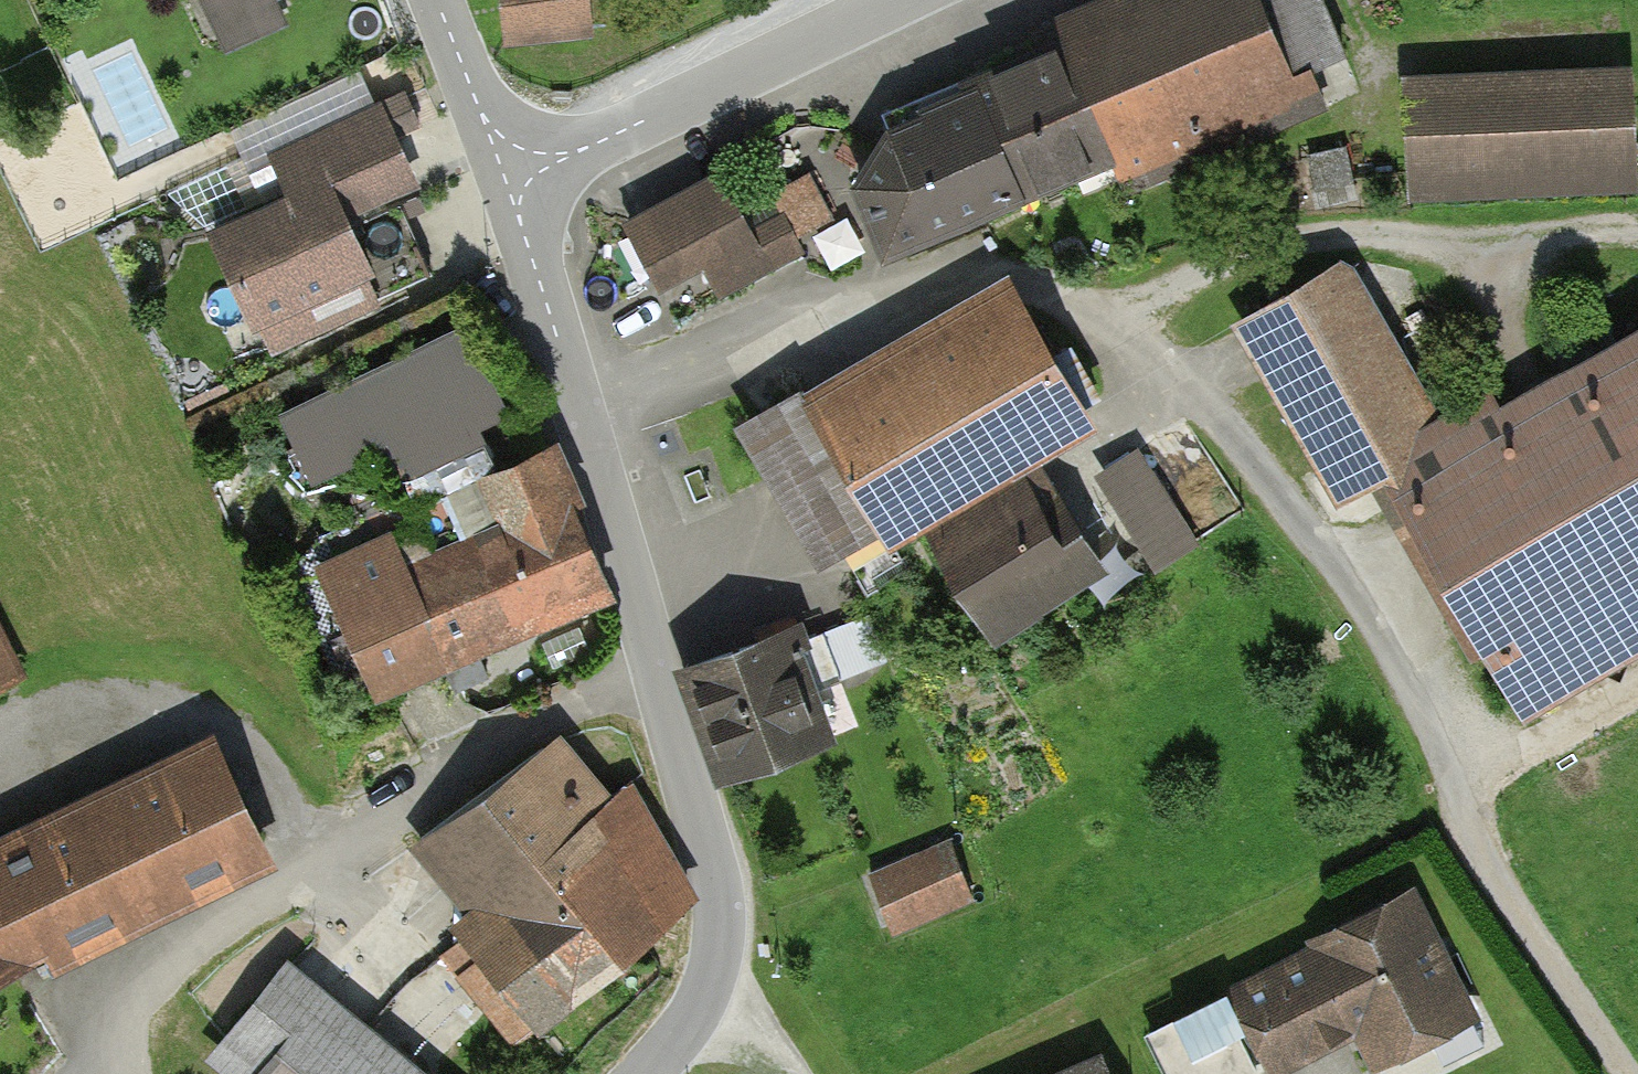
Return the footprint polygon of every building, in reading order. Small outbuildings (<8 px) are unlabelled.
[(238,51),(291,28),(279,0),(216,0),(238,51)] [(507,49),(602,40),(598,0),(502,0),(507,49)] [(1058,18),(1069,43),(888,119),(855,179),(890,259),(1119,162),(1133,193),(1331,109),(1321,87),(1359,71),(1329,0),(1101,0),(1058,18)] [(1407,74),(1412,200),(1637,190),(1637,142),(1635,65),(1407,74)] [(427,190),(389,102),(274,152),(292,193),(217,226),(273,352),(334,325),(326,306),(384,280),(358,220),(427,190)] [(725,173),(633,219),(682,317),(852,232),(819,167),(780,186),(792,211),(754,230),(725,173)] [(1529,721),(1637,656),(1637,325),(1509,402),(1497,382),(1450,411),(1354,252),(1234,324),(1344,506),(1385,481),(1529,721)] [(1110,424),(1021,269),(745,426),(834,581),(1110,424)] [(282,403),(310,475),(394,443),(404,469),(510,428),(473,330),(282,403)] [(1098,469),(1160,567),(1204,539),(1143,441),(1098,469)] [(330,557),(388,696),(624,598),(560,443),(486,474),(507,526),(419,563),(404,526),(330,557)] [(1066,463),(937,538),(995,637),(1124,562),(1066,463)] [(0,607),(0,699),(37,680),(0,607)] [(798,632),(688,666),(725,782),(835,748),(798,632)] [(281,863),(212,728),(0,837),(0,859),(2,862),(0,863),(0,983),(47,958),(57,978),(281,863)] [(617,787),(570,728),(420,846),(468,907),(430,938),(516,1046),(704,898),(617,787)] [(984,900),(955,837),(878,872),(908,935),(984,900)] [(1421,885),(1309,941),(1314,951),(1237,989),(1280,1073),(1289,1073),(1359,1039),(1377,1073),(1385,1073),(1490,1021),(1421,885)] [(296,961),(212,1063),(226,1073),(435,1073),(296,961)] [(1218,1000),(1149,1034),(1170,1073),(1255,1073),(1218,1000)] [(1108,1054),(1065,1073),(1117,1073),(1108,1054)]
